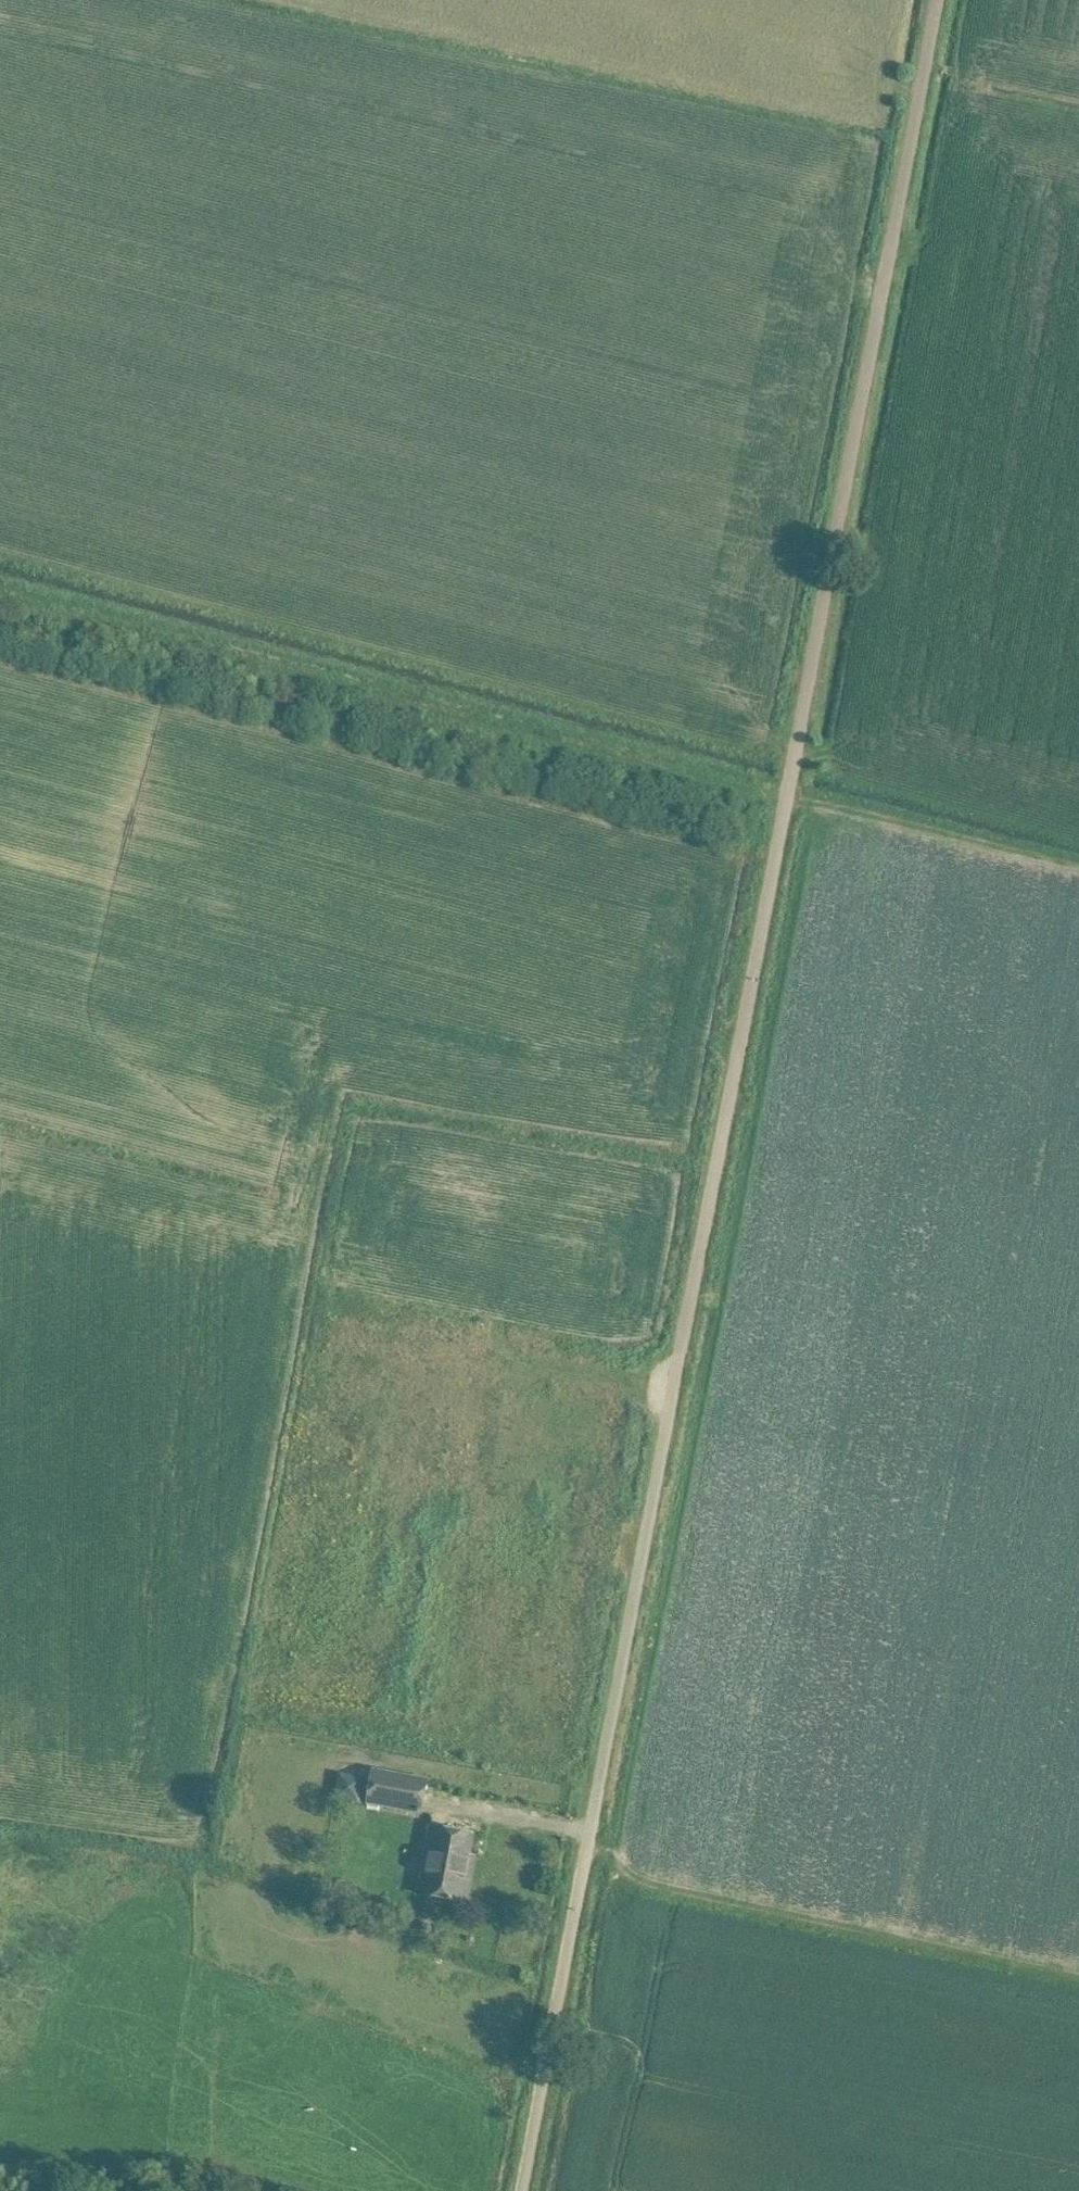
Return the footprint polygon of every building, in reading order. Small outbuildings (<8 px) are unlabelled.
[(421,1813),(426,1782),(374,1772),(368,1803),(421,1813)] [(464,1876),(472,1835),(431,1828),(427,1853),(432,1854),(425,1896),(448,1900),(447,1902),(453,1903),(454,1901),(465,1903),(470,1877),(464,1876)] [(424,1924),(422,1934),(431,1937),(433,1927),(424,1924)]
